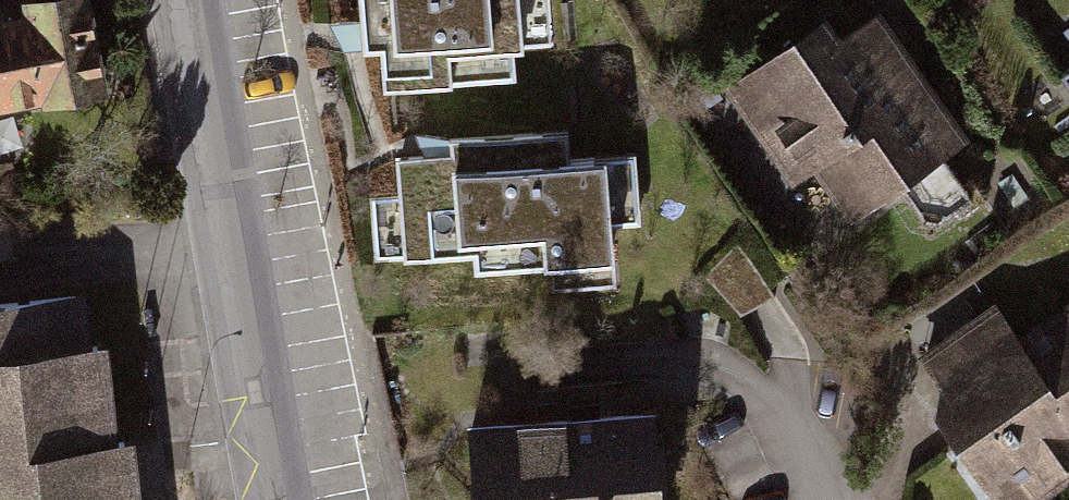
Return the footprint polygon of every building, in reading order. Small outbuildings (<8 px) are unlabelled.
[(353,35),(354,47),(373,46),(377,88),(508,76),(506,48),(516,47),(512,0),(350,0),(353,35)] [(0,41),(0,121),(109,111),(100,7),(21,14),(23,38),(0,41)] [(823,19),(721,90),(790,190),(812,174),(848,226),(967,143),(878,15),(839,42),(823,19)] [(425,155),(386,158),(395,261),(464,255),(465,271),(611,259),(608,228),(637,225),(631,154),(553,160),(551,133),(444,142),(445,153),(425,155)] [(124,441),(107,443),(97,344),(80,346),(74,295),(0,303),(0,499),(130,499),(124,441)] [(922,360),(941,387),(933,423),(988,499),(1053,499),(1068,489),(1068,304),(1015,341),(994,310),(922,360)] [(470,427),(476,499),(658,499),(651,413),(622,415),(470,427)]
